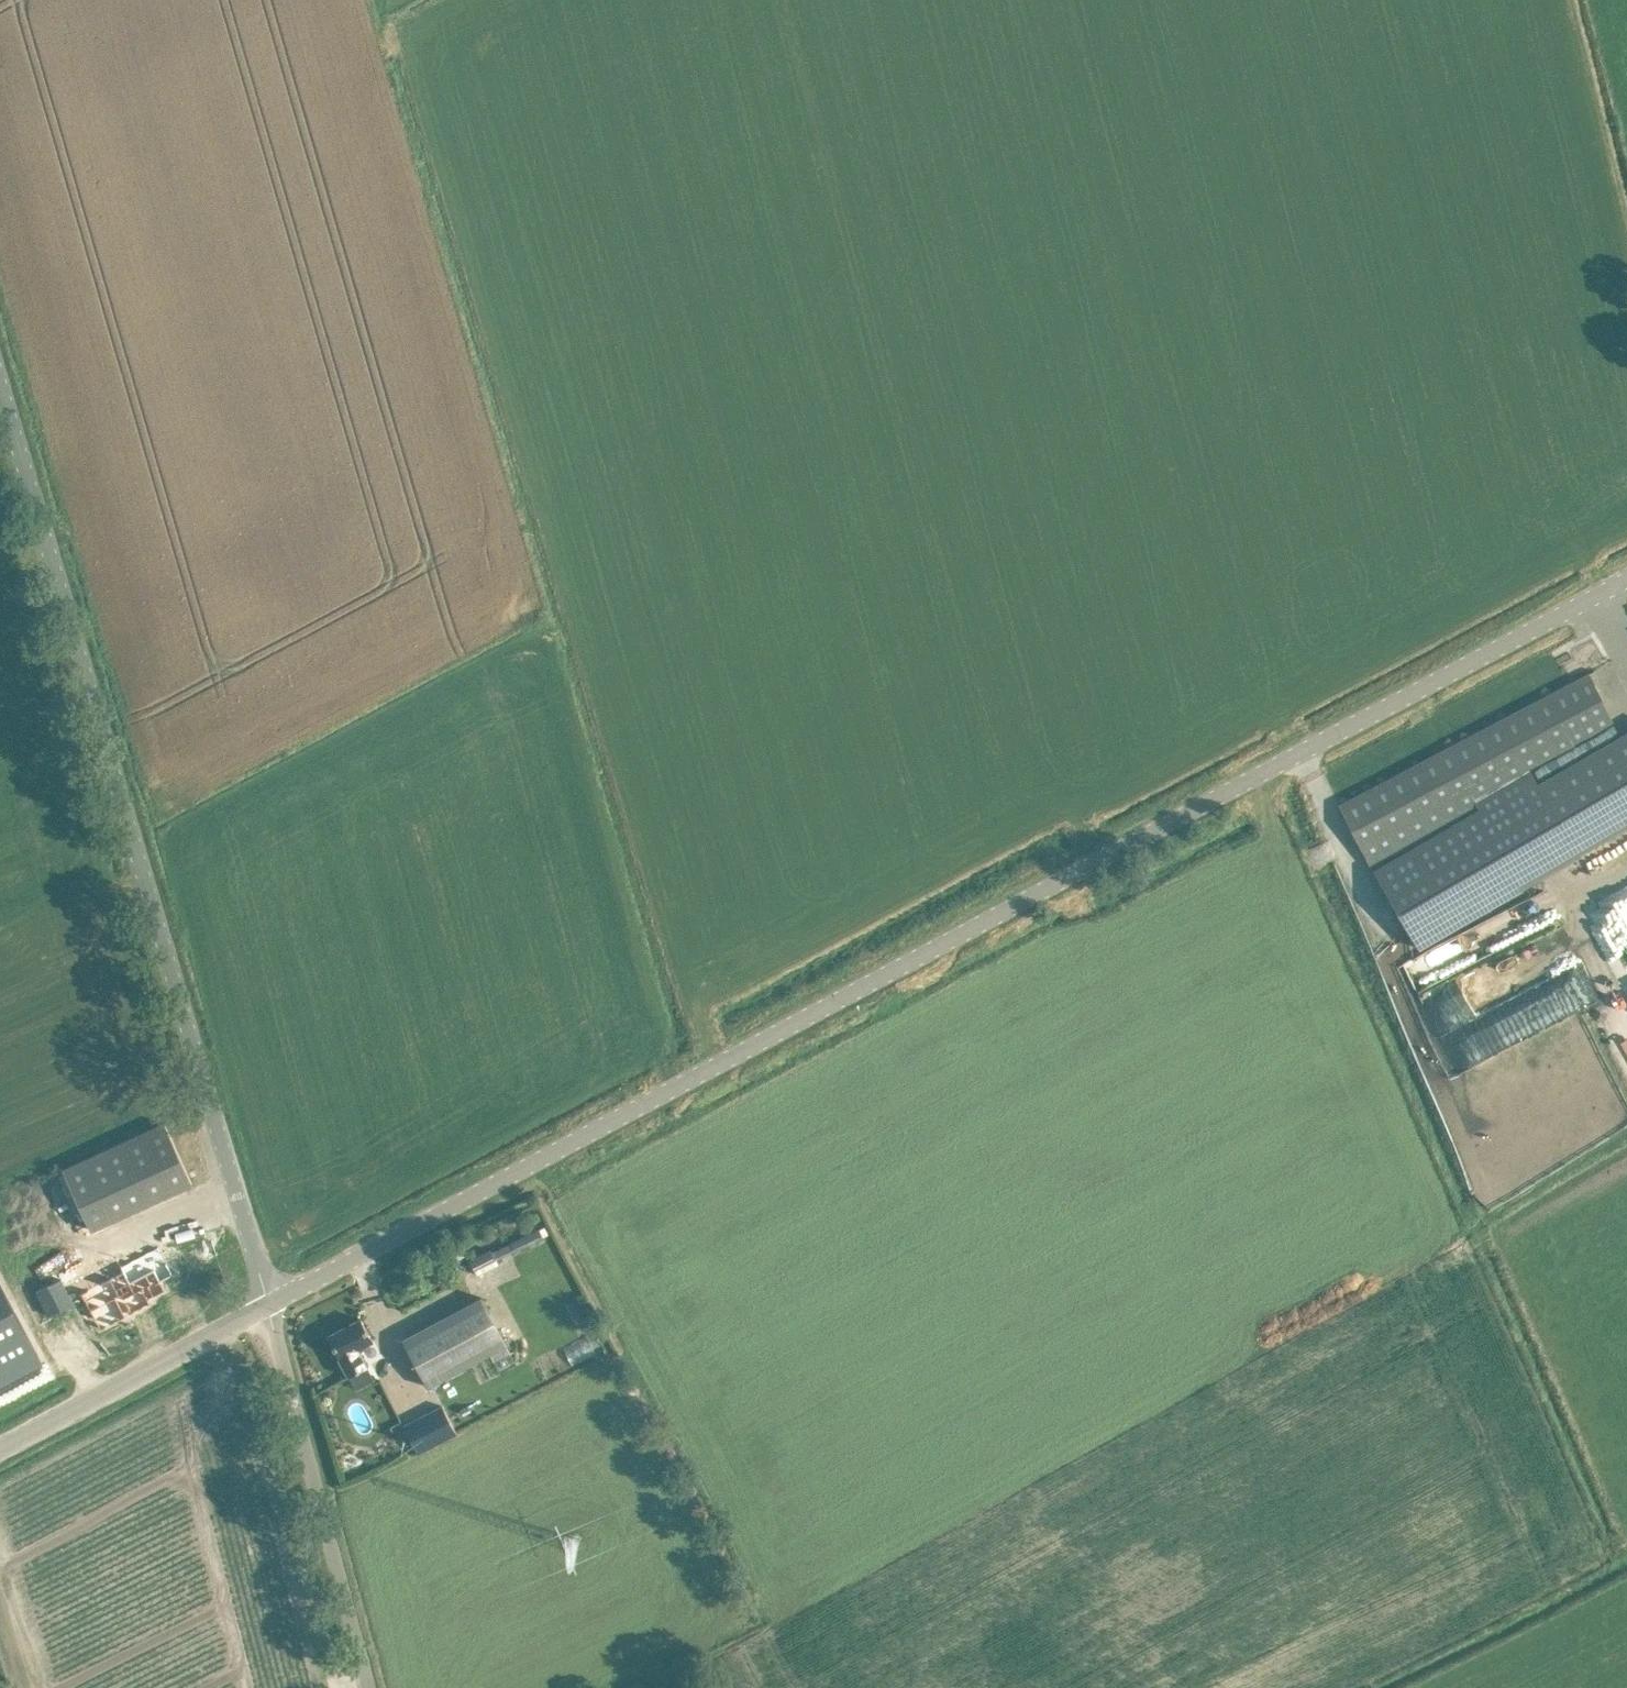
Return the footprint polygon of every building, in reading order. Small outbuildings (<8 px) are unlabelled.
[(1589,673),(1340,804),(1373,868),(1479,808),(1473,795),(1530,765),(1613,720),(1589,673)] [(1373,868),(1417,945),(1578,852),(1626,824),(1626,734),(1539,784),(1530,765),(1473,795),(1479,808),(1373,868)] [(1552,894),(1511,910),(1520,931),(1561,915),(1552,894)] [(1621,894),(1613,903),(1626,916),(1626,900),(1621,894)] [(1471,1050),(1576,1000),(1564,975),(1520,995),(1506,965),(1435,998),(1451,1030),(1460,1026),(1471,1050)] [(192,1183),(165,1121),(63,1167),(91,1228),(192,1183)] [(510,1242),(493,1250),(497,1259),(548,1233),(545,1226),(539,1228),(538,1227),(510,1241),(510,1242)] [(168,1273),(182,1266),(167,1237),(130,1257),(132,1262),(89,1285),(109,1321),(159,1294),(157,1289),(172,1281),(168,1273)] [(490,1248),(470,1258),(475,1269),(495,1259),(490,1248)] [(61,1277),(38,1289),(50,1314),(73,1303),(61,1277)] [(403,1339),(414,1359),(428,1386),(508,1343),(482,1296),(403,1339)] [(43,1361),(10,1299),(0,1305),(0,1383),(43,1361)] [(578,1307),(576,1308),(582,1319),(585,1318),(589,1325),(597,1321),(593,1314),(587,1303),(578,1307)] [(374,1341),(371,1337),(361,1317),(328,1335),(349,1375),(369,1365),(360,1348),(374,1341)] [(457,1432),(443,1404),(403,1423),(416,1450),(417,1453),(457,1432)]
